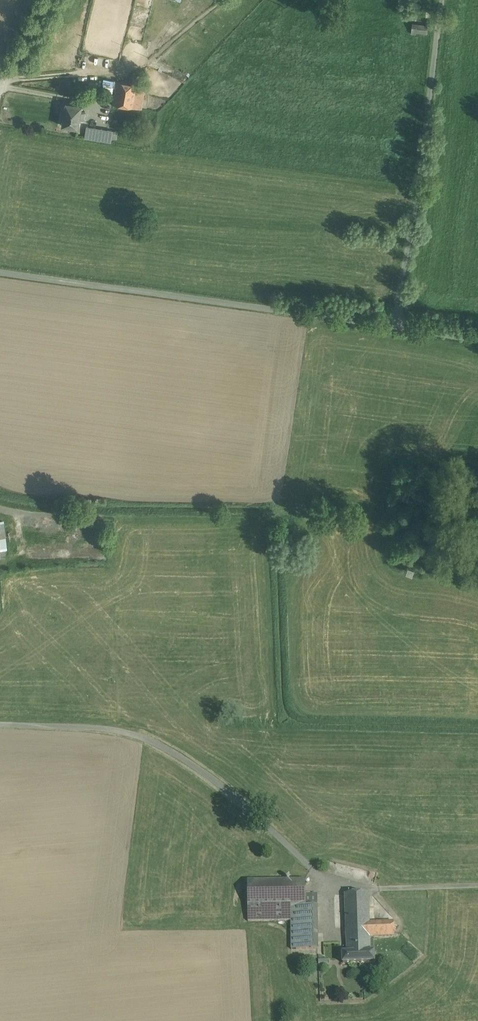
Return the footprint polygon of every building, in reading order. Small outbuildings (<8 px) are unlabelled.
[(428,25),(412,23),(411,33),(416,34),(416,32),(427,33),(428,25)] [(117,81),(112,104),(141,108),(145,85),(117,81)] [(82,105),(66,102),(62,125),(78,127),(79,118),(84,119),(85,112),(81,111),(82,105)] [(95,127),(86,126),(85,138),(93,139),(95,127)] [(113,130),(95,127),(93,139),(111,142),(112,138),(113,130)] [(305,880),(248,881),(248,906),(306,905),(306,894),(305,880)] [(368,893),(345,894),(347,938),(370,937),(394,936),(394,922),(370,923),(368,893)] [(317,906),(306,905),(248,906),(248,922),(291,921),(291,913),(302,913),(303,941),(318,940),(317,906)] [(303,941),(302,913),(291,913),(291,921),(291,949),(318,949),(318,940),(303,941)] [(347,954),(371,953),(370,937),(347,938),(347,954)] [(371,953),(347,954),(343,954),(343,964),(375,962),(374,953),(371,953)]
